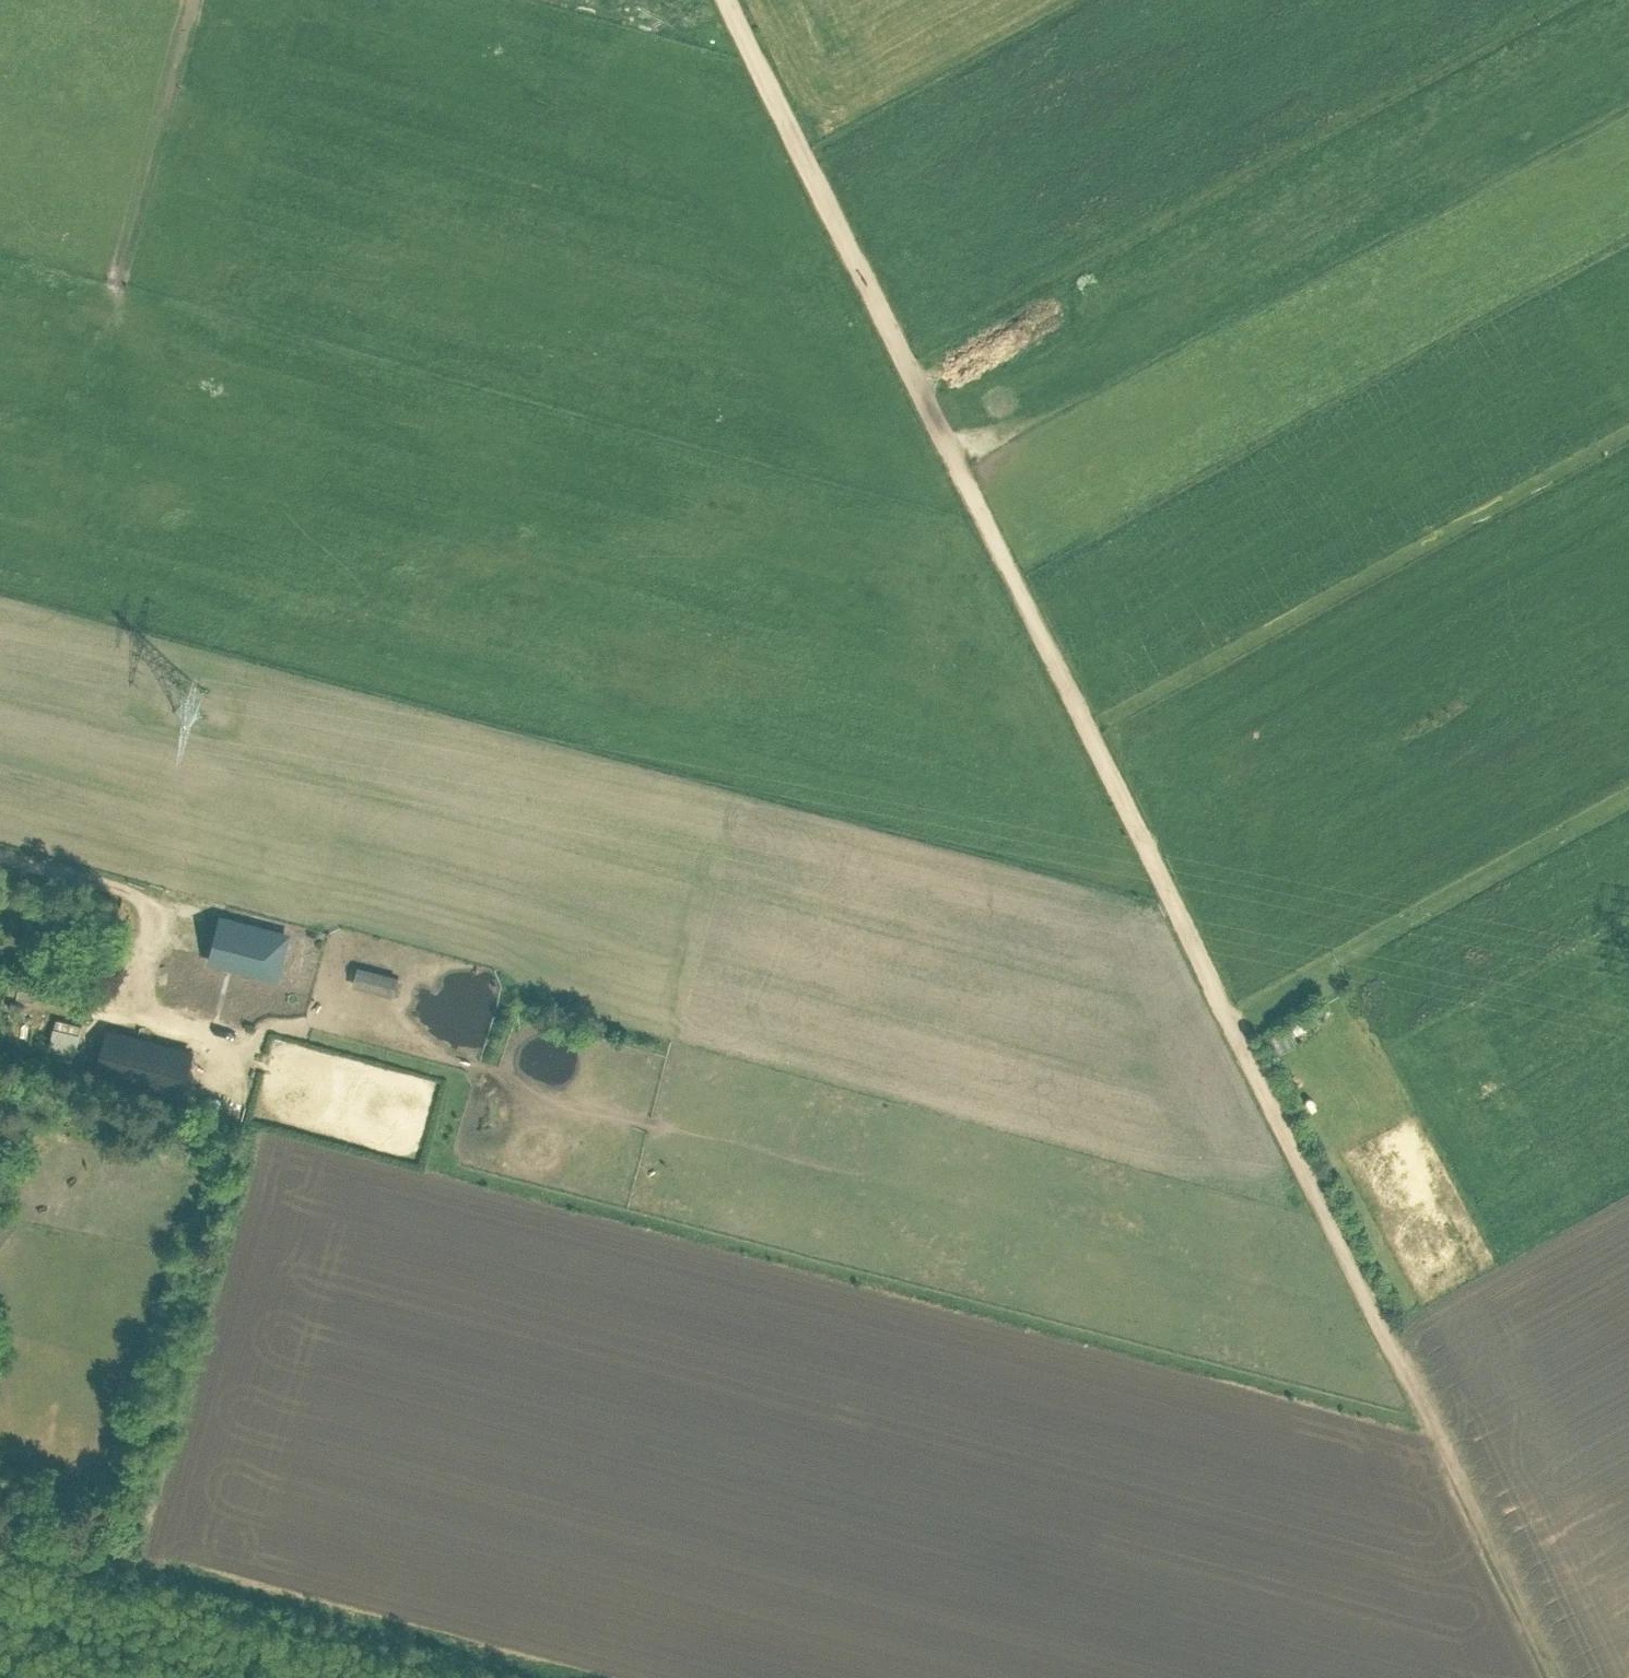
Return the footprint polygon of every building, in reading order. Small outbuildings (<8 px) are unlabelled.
[(221,916),(209,961),(276,978),(288,933),(221,916)] [(401,976),(359,965),(354,986),(395,997),(401,976)] [(207,998),(204,1009),(240,1019),(243,1009),(207,998)] [(107,1031),(95,1073),(180,1096),(191,1054),(107,1031)]
